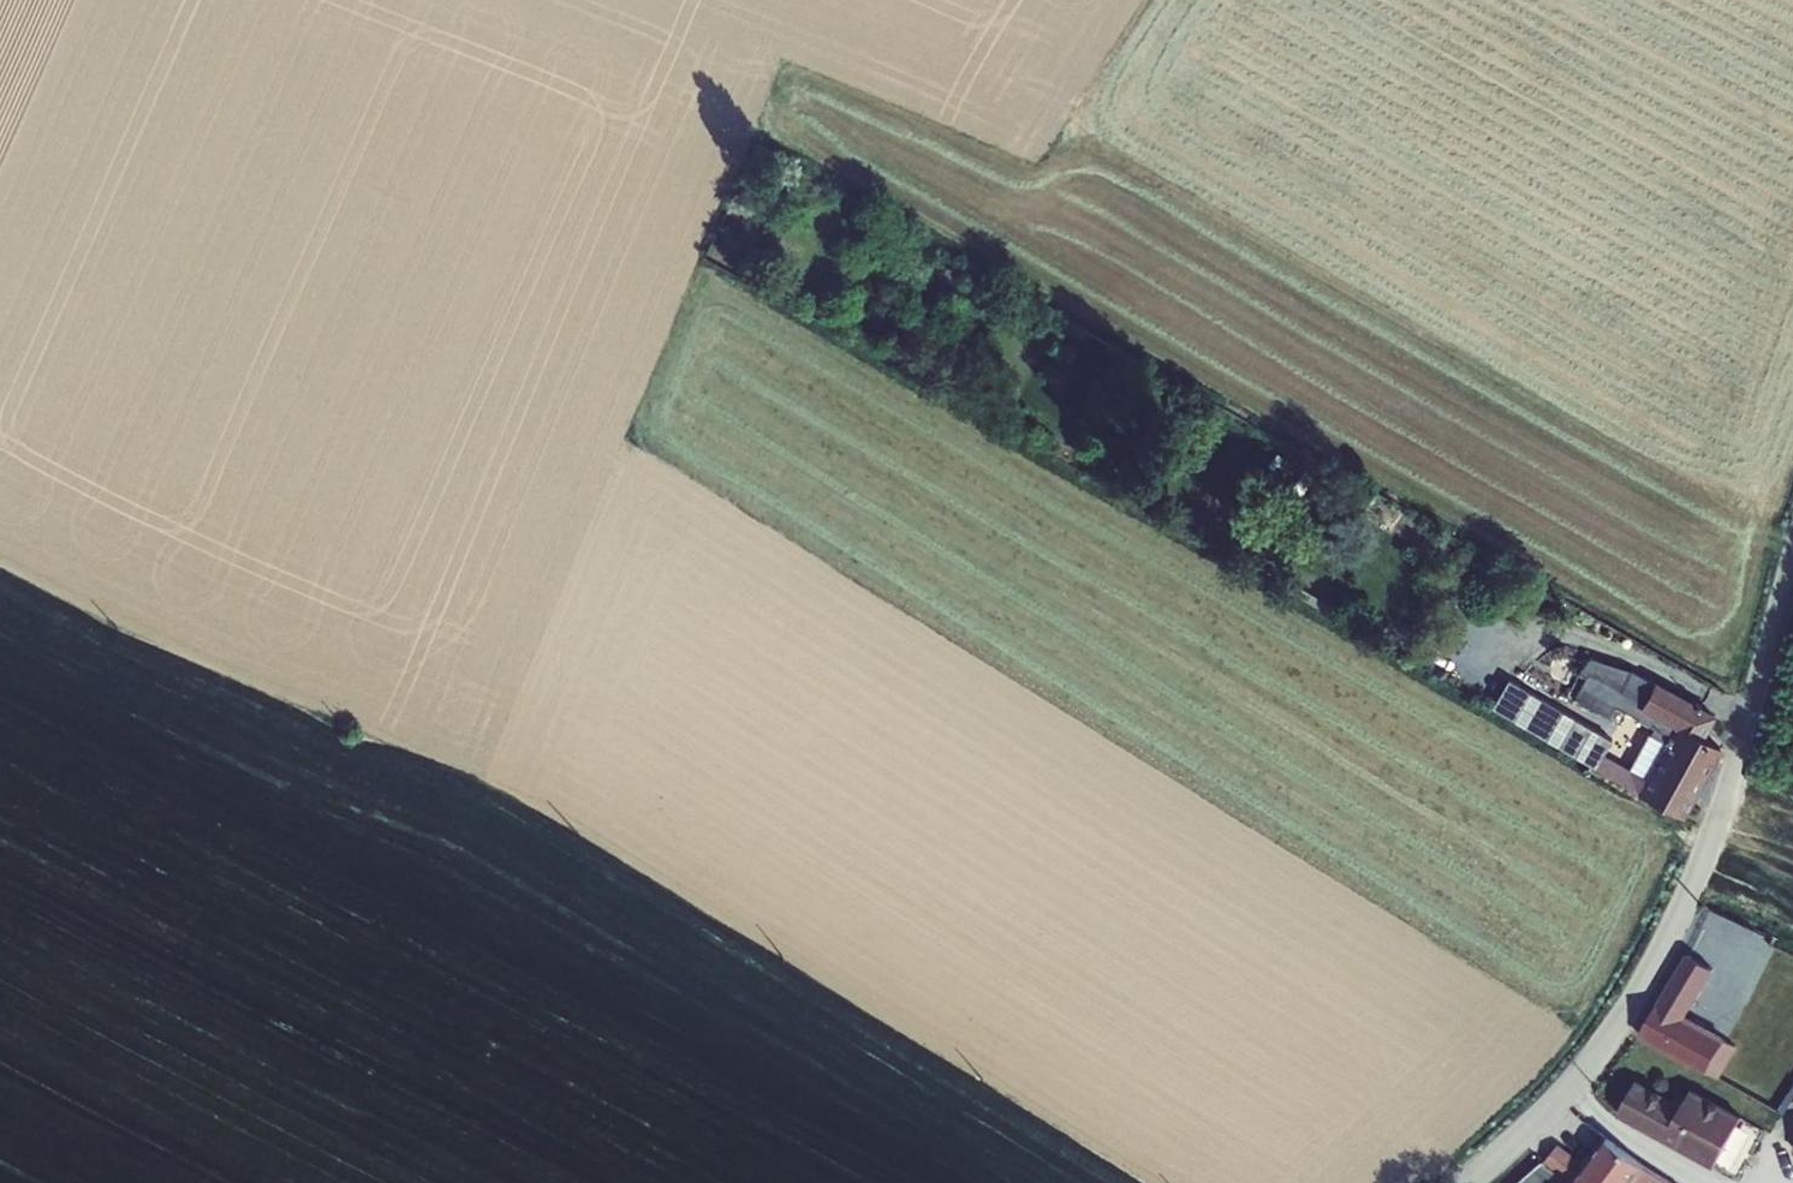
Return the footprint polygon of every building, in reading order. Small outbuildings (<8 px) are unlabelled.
[(1668,736),(1673,727),(1639,709),(1654,682),(1631,671),(1588,658),(1576,674),(1557,709),(1538,699),(1537,700),(1507,681),(1491,708),(1638,793),(1665,743),(1644,733),(1626,766),(1602,753),(1617,722),(1623,711),(1668,736)] [(1683,818),(1719,749),(1701,739),(1714,715),(1654,682),(1639,709),(1673,727),(1668,736),(1665,743),(1638,793),(1683,818)] [(1724,1076),(1741,1040),(1688,1014),(1713,963),(1679,946),(1636,1033),(1724,1076)] [(1689,1082),(1680,1098),(1636,1073),(1615,1110),(1711,1162),(1739,1110),(1689,1082)] [(1598,1132),(1566,1182),(1680,1182),(1598,1132)]
